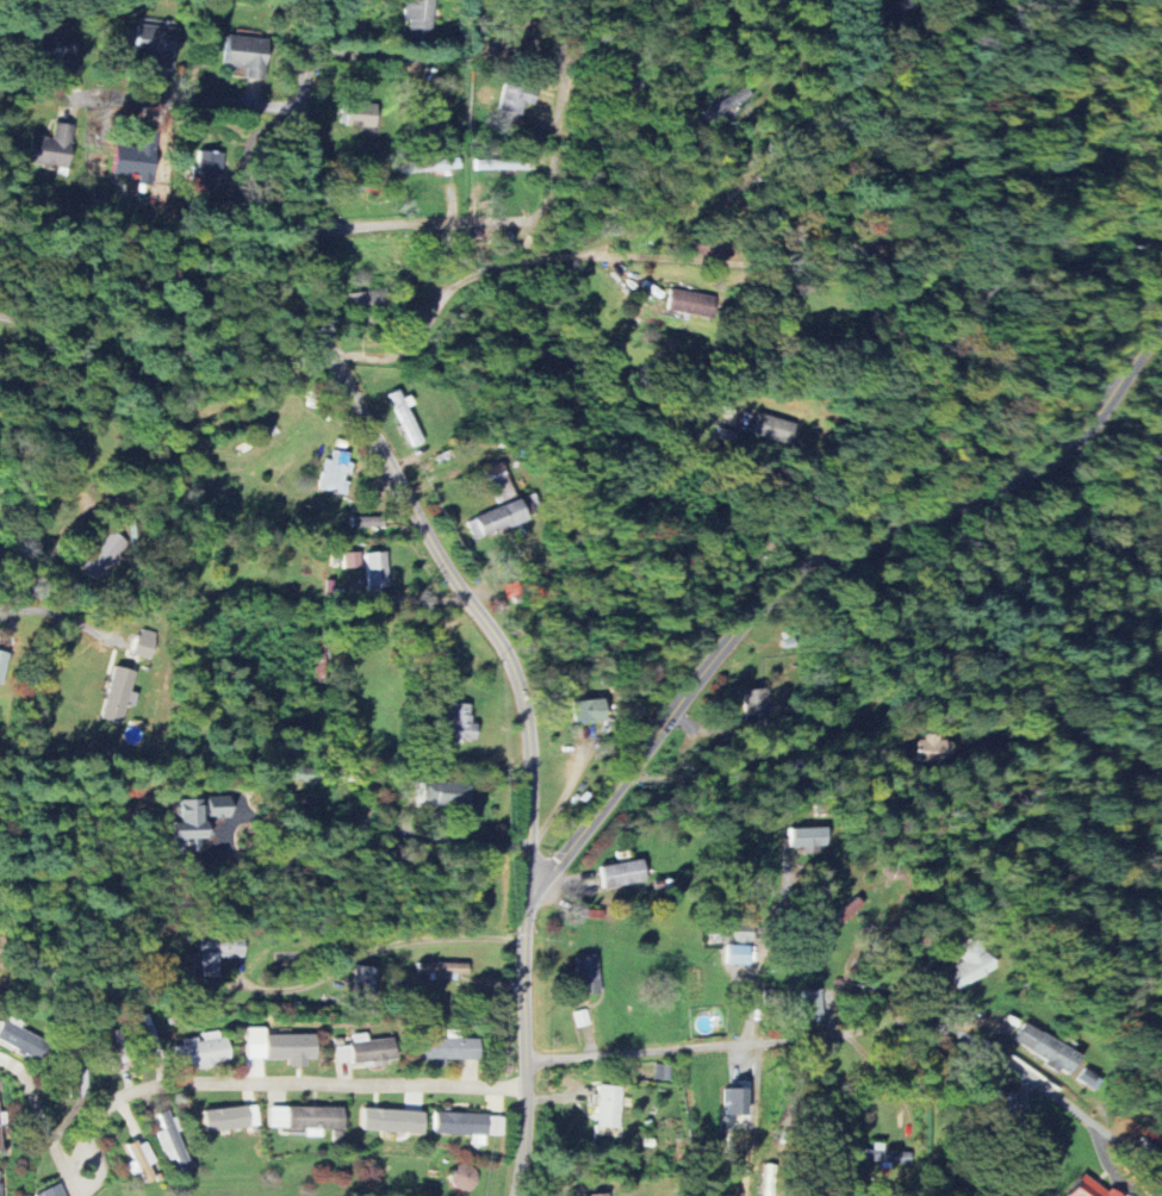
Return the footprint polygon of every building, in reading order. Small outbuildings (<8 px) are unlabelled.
[(410,21),(409,41),(433,42),(435,0),(405,0),(404,20),(410,21)] [(175,69),(180,24),(139,20),(135,54),(158,56),(157,67),(175,69)] [(225,67),(247,68),(247,79),(266,80),(269,39),(227,37),(225,67)] [(81,73),(74,44),(45,51),(49,64),(57,62),(60,78),(81,73)] [(538,91),(505,83),(498,110),(522,116),(525,103),(534,105),(538,91)] [(711,132),(743,119),(737,105),(753,99),(749,89),(702,108),(711,132)] [(378,104),(348,103),(347,126),(377,127),(378,104)] [(69,169),(74,124),(54,122),(53,137),(31,135),(28,165),(69,169)] [(115,146),(113,174),(141,177),(141,182),(152,183),(156,133),(141,132),(139,148),(115,146)] [(197,169),(191,169),(191,189),(220,190),(222,152),(198,151),(197,169)] [(714,293),(671,286),(667,310),(710,317),(714,293)] [(349,292),(350,318),(388,318),(388,291),(349,292)] [(753,434),(791,446),(797,425),(760,413),(753,434)] [(345,495),(349,474),(353,454),(333,451),(331,460),(324,459),(318,489),(345,495)] [(515,497),(501,462),(484,469),(498,504),(515,497)] [(527,518),(518,498),(466,520),(474,540),(527,518)] [(386,516),(359,517),(360,527),(387,525),(386,516)] [(96,581),(130,545),(114,530),(80,566),(96,581)] [(360,552),(343,553),(343,568),(361,567),(360,552)] [(368,589),(389,589),(387,552),(367,552),(368,589)] [(133,655),(153,660),(159,632),(139,628),(133,655)] [(5,684),(9,652),(0,651),(0,684),(5,684)] [(101,718),(123,723),(136,671),(114,666),(101,718)] [(772,719),(767,687),(742,692),(748,723),(772,719)] [(603,720),(602,699),(572,700),(573,721),(603,720)] [(477,739),(477,723),(471,723),(471,703),(446,703),(445,723),(450,723),(450,738),(477,739)] [(936,734),(915,733),(914,760),(952,761),(952,742),(936,741),(936,734)] [(427,783),(426,805),(470,806),(470,784),(427,783)] [(207,793),(207,815),(231,815),(230,793),(207,793)] [(201,795),(201,801),(203,801),(204,816),(206,816),(207,827),(209,827),(210,835),(200,835),(201,848),(172,849),(172,831),(173,831),(172,820),(179,818),(179,817),(180,817),(180,796),(201,795)] [(827,849),(826,827),(788,829),(789,848),(804,847),(804,850),(827,849)] [(600,867),(604,890),(647,882),(642,858),(600,867)] [(753,924),(719,923),(718,941),(752,942),(753,924)] [(193,951),(200,951),(200,934),(244,934),(244,954),(217,954),(217,973),(201,973),(201,972),(193,971),(193,951)] [(963,964),(948,971),(955,988),(994,971),(979,939),(956,949),(963,964)] [(599,956),(575,957),(576,994),(600,993),(599,956)] [(456,980),(456,974),(468,974),(468,962),(418,963),(418,973),(435,973),(435,981),(456,980)] [(373,1004),(378,968),(357,965),(351,1001),(373,1004)] [(804,1021),(823,1021),(822,989),(804,990),(804,1021)] [(150,1068),(165,1063),(147,1012),(133,1017),(150,1068)] [(0,1019),(0,1042),(39,1060),(48,1042),(0,1019)] [(1071,1075),(1082,1054),(1023,1024),(1013,1044),(1071,1075)] [(265,1035),(265,1027),(245,1028),(246,1078),(265,1078),(265,1060),(290,1059),(290,1066),(306,1066),(306,1059),(316,1059),(315,1034),(265,1035)] [(231,1062),(228,1038),(220,1039),(219,1031),(203,1033),(204,1040),(182,1043),(182,1045),(171,1047),(173,1063),(187,1061),(188,1068),(231,1062)] [(419,1059),(436,1060),(436,1066),(446,1066),(446,1059),(480,1060),(481,1039),(419,1038),(419,1059)] [(335,1045),(337,1064),(372,1061),(372,1065),(395,1063),(393,1040),(335,1045)] [(671,1080),(672,1065),(655,1065),(654,1079),(671,1080)] [(623,1089),(600,1085),(594,1125),(617,1129),(623,1089)] [(747,1116),(747,1088),(726,1089),(726,1116),(747,1116)] [(424,1092),(406,1092),(406,1111),(423,1112),(424,1092)] [(1017,1093),(1006,1092),(1005,1113),(1016,1113),(1017,1093)] [(257,1104),(203,1112),(206,1133),(260,1126),(257,1104)] [(343,1108),(269,1107),(269,1128),(305,1129),(305,1137),(320,1137),(320,1130),(343,1130),(343,1108)] [(182,1172),(191,1169),(172,1109),(159,1114),(164,1130),(158,1132),(167,1161),(177,1158),(182,1172)] [(363,1131),(423,1133),(424,1112),(363,1110),(363,1131)] [(487,1114),(434,1112),(433,1134),(476,1135),(476,1143),(486,1144),(487,1114)] [(488,1135),(502,1135),(503,1117),(489,1117),(488,1135)] [(140,1172),(145,1184),(155,1179),(149,1166),(156,1163),(146,1139),(127,1147),(133,1161),(125,1164),(130,1176),(140,1172)] [(765,1165),(764,1195),(774,1195),(776,1165),(765,1165)] [(1066,1195),(1114,1195),(1081,1174),(1066,1195)] [(60,1184),(32,1195),(33,1195),(65,1195),(60,1184)]
